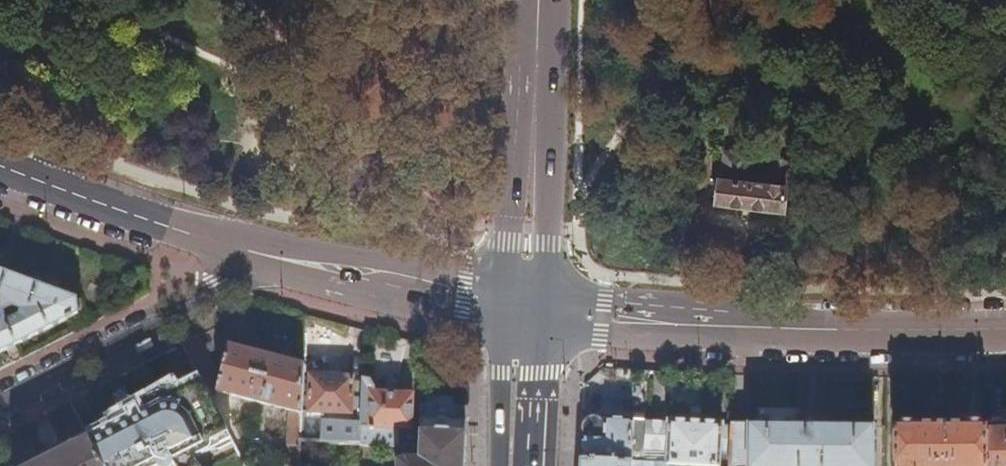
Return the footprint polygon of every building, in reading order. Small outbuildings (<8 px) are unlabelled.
[(713,203),(785,213),(789,185),(788,185),(791,159),(773,157),(770,182),(752,179),(755,154),(723,149),(720,175),(718,174),(713,203)] [(80,315),(79,300),(0,270),(0,355),(80,315)] [(218,371),(200,336),(186,344),(204,379),(207,385),(216,380),(218,371)] [(303,422),(304,364),(230,345),(218,392),(291,410),(288,424),(303,426),(303,422)] [(352,415),(354,377),(311,376),(310,413),(352,415)] [(207,385),(204,379),(143,410),(131,416),(89,437),(104,465),(204,465),(195,450),(231,432),(207,385)] [(371,380),(364,379),(361,423),(361,445),(371,445),(372,428),(384,429),(383,445),(399,446),(401,429),(412,430),(413,395),(376,393),(376,389),(371,380)] [(425,407),(454,409),(455,397),(426,395),(425,407)] [(131,416),(143,410),(139,403),(128,409),(131,416)] [(467,409),(454,409),(425,407),(421,407),(419,448),(407,447),(406,461),(398,464),(398,465),(465,465),(466,450),(467,427),(467,409)] [(582,437),(580,439),(579,463),(643,465),(643,452),(645,425),(645,422),(632,422),(632,420),(603,420),(601,422),(593,419),(588,420),(585,423),(583,425),(582,428),(582,437)] [(361,445),(361,423),(323,421),(323,423),(303,422),(303,426),(302,442),(361,445)] [(645,425),(643,452),(662,453),(662,449),(667,449),(666,465),(668,465),(670,465),(719,465),(720,452),(721,429),(721,426),(668,423),(668,427),(645,425)] [(731,426),(731,429),(730,452),(729,465),(872,465),(873,428),(731,426)] [(984,428),(985,465),(1005,465),(1005,427),(984,428)] [(873,428),(872,465),(882,465),(883,428),(873,428)] [(984,428),(894,429),(894,465),(985,465),(984,428)] [(731,429),(721,429),(720,452),(730,452),(731,429)] [(89,437),(31,465),(104,465),(89,437)]
